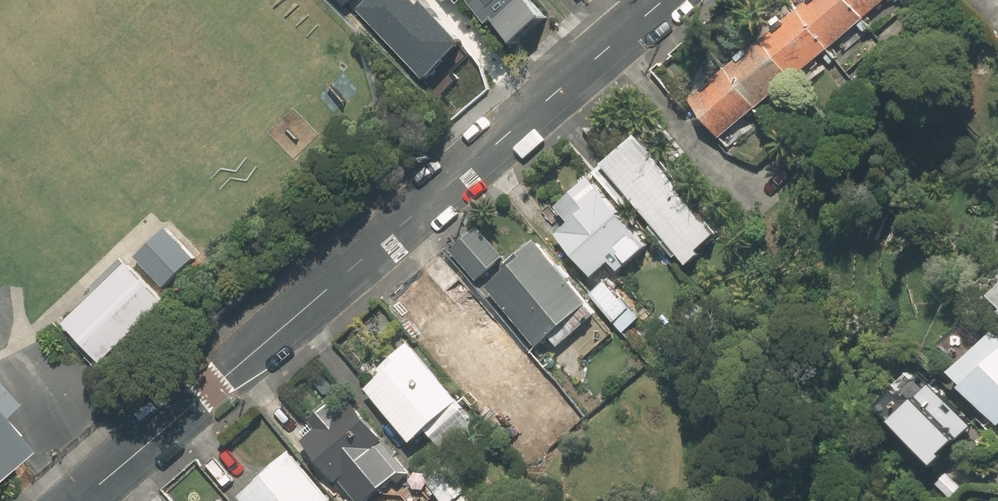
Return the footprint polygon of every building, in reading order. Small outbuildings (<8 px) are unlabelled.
[(425,0),(364,0),(359,5),(429,74),(464,38),(425,0)] [(485,26),(494,18),(514,42),(540,20),(523,0),(463,0),(485,26)] [(677,98),(714,143),(888,0),(796,0),(677,98)] [(677,190),(683,185),(663,161),(657,166),(633,136),(590,171),(623,212),(633,204),(684,267),(718,240),(677,190)] [(588,179),(555,208),(569,223),(552,237),(589,278),(605,264),(617,278),(649,250),(588,179)] [(120,258),(149,289),(183,259),(152,227),(120,258)] [(475,228),(450,251),(475,281),(501,258),(475,228)] [(532,237),(505,261),(500,265),(506,272),(484,292),(535,350),(541,345),(549,354),(566,340),(582,360),(615,332),(532,237)] [(421,267),(441,293),(460,279),(439,253),(421,267)] [(111,264),(48,324),(80,359),(85,366),(158,305),(111,264)] [(642,320),(607,277),(587,292),(622,336),(642,320)] [(522,354),(465,290),(417,333),(472,395),(487,382),(503,399),(528,377),(514,361),(522,354)] [(985,305),(997,318),(997,292),(985,305)] [(997,432),(997,339),(992,333),(946,381),(997,432)] [(408,344),(374,371),(379,376),(363,389),(408,446),(425,432),(446,458),(479,432),(408,344)] [(925,372),(878,417),(911,452),(935,430),(957,453),(980,431),(925,372)] [(356,412),(345,421),(329,401),(308,419),(316,429),(298,445),(333,484),(337,481),(354,500),(369,500),(373,497),(377,500),(399,500),(407,494),(399,485),(411,475),(356,412)] [(19,464),(0,442),(0,479),(19,464)] [(288,454),(236,500),(237,500),(329,500),(288,454)]
